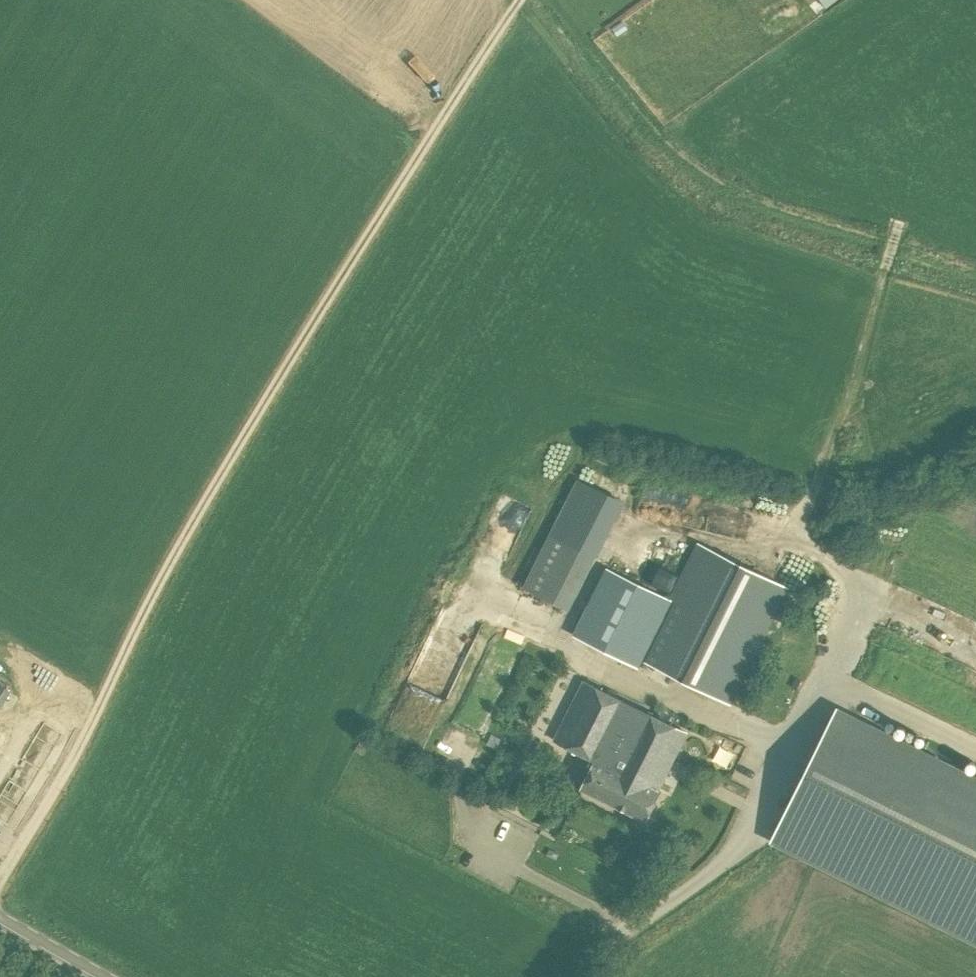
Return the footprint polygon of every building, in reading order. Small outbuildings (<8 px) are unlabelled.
[(563,606),(617,499),(577,480),(523,587),(563,606)] [(670,598),(628,578),(607,567),(572,636),(636,668),(640,659),(730,704),(788,588),(698,543),(670,598)] [(796,689),(801,679),(796,677),(791,687),(796,689)] [(645,820),(659,791),(657,789),(686,732),(583,681),(555,739),(595,760),(581,788),(645,820)] [(10,692),(0,686),(0,708),(10,692)] [(837,707),(770,841),(975,944),(975,776),(837,707)] [(464,735),(458,742),(476,757),(482,750),(464,735)]
